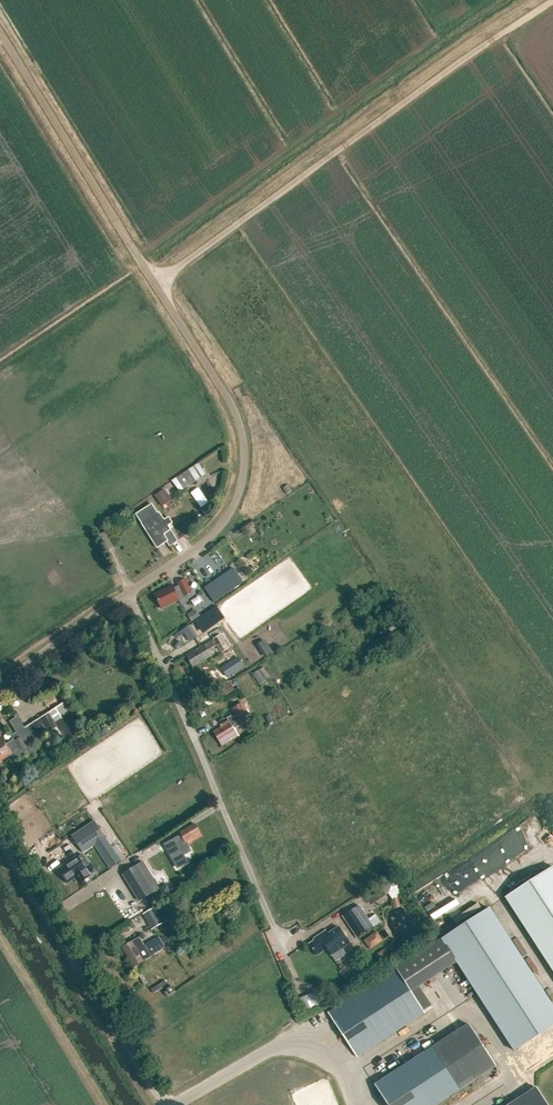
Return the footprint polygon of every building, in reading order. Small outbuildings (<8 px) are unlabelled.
[(179,491),(206,474),(198,462),(172,480),(179,491)] [(164,490),(155,496),(161,505),(171,499),(164,490)] [(158,513),(152,504),(137,514),(143,523),(142,523),(157,547),(167,541),(170,545),(177,541),(167,525),(171,523),(168,518),(164,520),(159,512),(158,513)] [(243,582),(234,568),(228,572),(205,588),(213,602),(243,582)] [(191,593),(185,579),(177,583),(179,585),(174,588),(173,586),(155,594),(161,608),(184,597),(184,596),(191,593)] [(194,611),(188,615),(192,621),(198,618),(194,611)] [(189,626),(182,630),(190,641),(196,637),(189,626)] [(266,657),(274,651),(265,638),(257,644),(266,657)] [(204,644),(186,655),(193,667),(211,656),(207,650),(204,644)] [(227,665),(222,668),(228,677),(233,674),(244,667),(238,658),(227,665)] [(259,683),(265,681),(259,669),(254,672),(259,683)] [(220,688),(226,696),(235,690),(229,682),(220,688)] [(223,728),(215,733),(222,746),(238,736),(234,729),(242,724),(240,720),(249,714),(242,704),(233,710),(237,716),(221,726),(223,728)] [(11,721),(17,731),(20,737),(26,746),(32,742),(57,727),(66,741),(82,731),(70,712),(54,722),(47,713),(24,727),(18,716),(11,721)] [(26,746),(20,737),(15,740),(15,739),(6,744),(3,738),(0,740),(0,762),(11,755),(14,759),(27,751),(24,747),(26,746)] [(83,853),(96,844),(105,837),(96,824),(73,839),(83,853)] [(173,840),(165,844),(169,851),(178,866),(186,862),(182,854),(189,850),(186,844),(202,836),(195,824),(180,832),(181,835),(173,840)] [(121,861),(105,837),(96,844),(112,868),(121,861)] [(77,855),(57,868),(67,883),(77,877),(80,881),(90,874),(88,870),(86,868),(90,865),(83,854),(78,857),(77,855)] [(136,866),(124,873),(139,899),(152,892),(158,888),(143,862),(136,866)] [(507,894),(552,970),(552,867),(507,894)] [(395,879),(383,885),(390,899),(402,893),(395,879)] [(167,883),(159,888),(163,896),(171,891),(167,883)] [(438,910),(455,905),(452,894),(435,899),(438,910)] [(352,898),(345,904),(350,909),(357,904),(352,898)] [(478,901),(453,919),(459,927),(484,910),(478,901)] [(353,909),(343,916),(358,938),(368,931),(381,922),(376,915),(368,920),(358,905),(353,909)] [(152,929),(163,923),(154,907),(143,913),(152,929)] [(418,930),(424,926),(420,920),(414,924),(418,930)] [(349,943),(339,928),(329,935),(326,931),(313,939),(314,941),(309,945),(316,955),(326,948),(331,955),(342,948),(349,943)] [(371,948),(383,939),(376,929),(363,938),(371,948)] [(160,939),(165,948),(172,944),(167,935),(160,939)] [(144,945),(140,937),(123,947),(134,966),(151,956),(165,948),(160,939),(159,937),(144,945)] [(342,948),(331,955),(336,961),(346,954),(342,948)] [(385,949),(377,954),(382,961),(389,956),(385,949)] [(361,967),(356,959),(340,970),(347,982),(355,977),(352,972),(361,967)] [(396,968),(328,1012),(357,1057),(425,1013),(424,1012),(410,991),(396,968)] [(419,985),(410,991),(424,1012),(432,1006),(419,985)] [(167,997),(175,991),(172,986),(167,989),(168,990),(164,992),(167,997)] [(300,996),(303,1009),(323,1004),(320,991),(300,996)] [(495,1066),(468,1024),(375,1085),(388,1104),(435,1104),(495,1066)] [(512,1104),(551,1104),(542,1089),(512,1104)]
